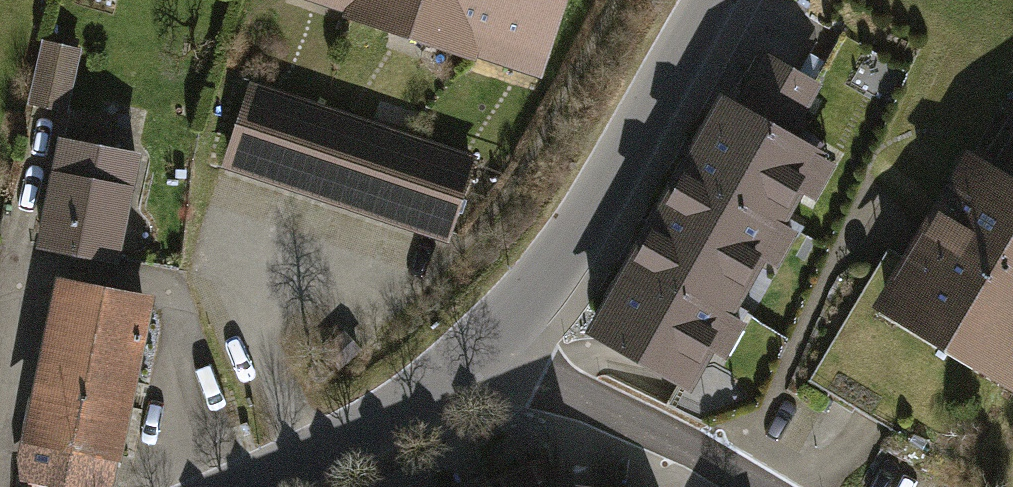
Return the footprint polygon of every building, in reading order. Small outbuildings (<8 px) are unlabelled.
[(529,85),(560,0),(296,0),(529,85)] [(38,46),(26,106),(65,113),(76,53),(38,46)] [(740,97),(717,84),(581,324),(699,391),(836,151),(799,130),(825,84),(766,51),(740,97)] [(471,158),(247,80),(216,170),(440,247),(471,158)] [(51,134),(30,242),(113,258),(133,150),(51,134)] [(974,148),(880,299),(1010,380),(1012,376),(1012,172),(974,148)] [(151,306),(55,287),(24,448),(120,466),(151,306)] [(637,484),(547,468),(539,445),(436,486),(638,486),(637,484)] [(71,484),(83,486),(116,486),(120,470),(77,459),(71,484)]
